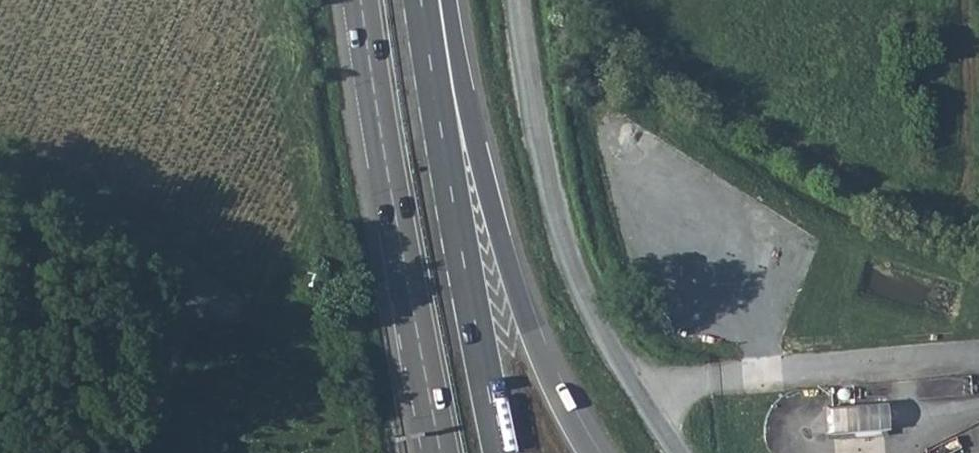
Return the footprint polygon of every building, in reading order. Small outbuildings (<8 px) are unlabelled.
[(891,404),(831,402),(830,431),(890,433),(891,404)]
